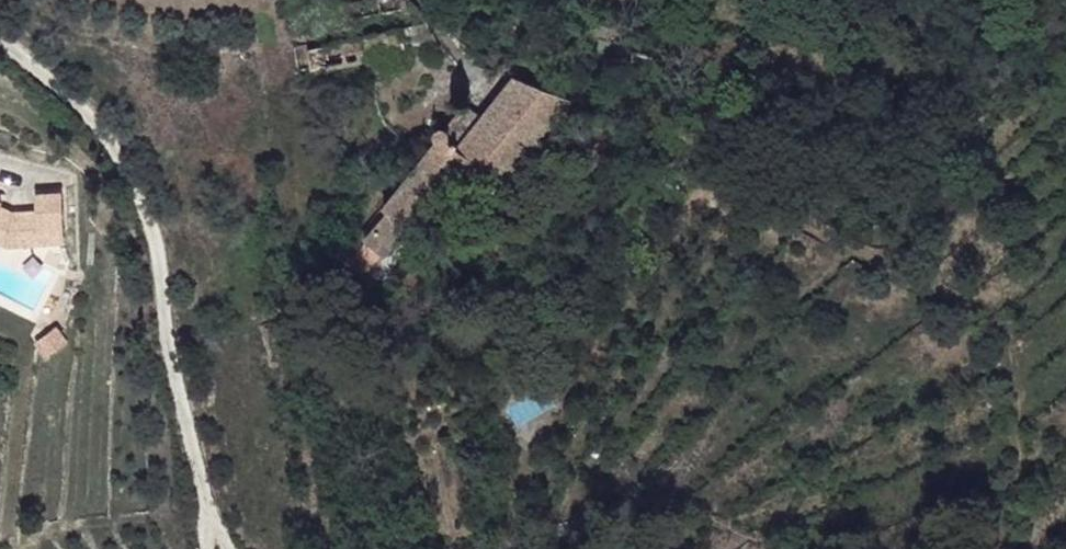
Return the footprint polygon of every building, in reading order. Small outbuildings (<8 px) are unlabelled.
[(317,4),(318,12),(325,10),(324,3),(317,4)] [(307,50),(312,71),(380,57),(388,56),(397,49),(421,45),(439,52),(427,24),(400,31),(401,35),(307,50)] [(435,144),(347,253),(352,256),(363,267),(368,259),(375,265),(402,231),(406,234),(464,163),(500,183),(573,99),(516,78),(484,121),(466,105),(446,131),(444,129),(439,130),(436,131),(432,134),(432,140),(435,144)] [(36,234),(36,230),(62,229),(61,195),(35,195),(36,212),(12,213),(0,207),(0,236),(36,234)] [(62,229),(36,230),(36,234),(0,236),(0,244),(5,246),(63,244),(62,229)]
